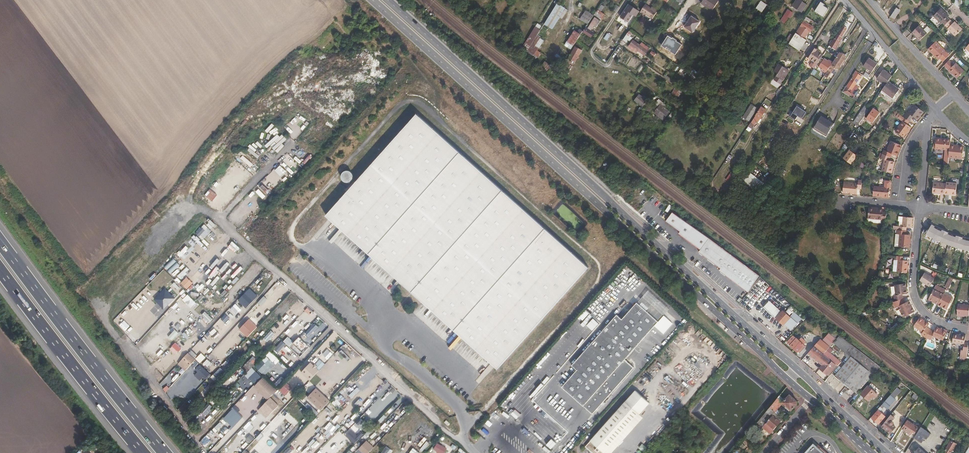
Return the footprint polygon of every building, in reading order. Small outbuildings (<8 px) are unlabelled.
[(717,0),(703,0),(700,3),(712,11),(718,1),(717,0)] [(800,0),(798,0),(793,7),(801,11),(806,4),(800,0)] [(766,5),(761,1),(754,11),(759,15),(766,5)] [(825,4),(820,2),(814,11),(823,17),(828,10),(824,7),(825,4)] [(564,8),(557,3),(544,23),(552,28),(564,8)] [(638,10),(629,4),(620,17),(628,22),(633,15),(636,17),(638,12),(637,12),(638,10)] [(656,12),(645,4),(640,11),(652,19),(656,12)] [(899,10),(896,8),(890,17),(893,19),(899,10)] [(942,22),(944,25),(949,19),(947,17),(948,15),(940,8),(933,15),(941,23),(942,22)] [(786,25),(794,13),(788,9),(780,21),(786,25)] [(586,10),(580,20),(587,24),(594,15),(586,10)] [(597,10),(594,16),(603,20),(606,14),(597,10)] [(700,22),(691,16),(684,27),(693,32),(700,22)] [(583,31),(582,33),(591,38),(595,33),(591,31),(594,26),(596,28),(601,21),(594,17),(587,28),(586,27),(583,31)] [(810,19),(806,17),(800,26),(801,27),(796,34),(803,39),(808,32),(809,32),(812,27),(807,24),(810,19)] [(949,19),(944,25),(947,28),(946,29),(954,36),(961,29),(954,21),(952,23),(949,19)] [(528,38),(533,41),(536,35),(542,27),(538,24),(528,38)] [(920,34),(923,36),(926,33),(918,25),(911,32),(917,38),(920,34)] [(847,29),(843,26),(835,39),(833,38),(829,46),(835,50),(843,38),(841,37),(847,29)] [(574,30),(564,45),(571,50),(582,33),(583,31),(579,29),(577,32),(574,30)] [(796,34),(795,33),(788,44),(798,51),(805,40),(803,39),(796,34)] [(543,40),(536,35),(533,41),(526,51),(524,54),(531,59),(534,62),(541,53),(537,50),(543,40)] [(671,39),(667,36),(661,46),(676,55),(682,46),(676,42),(677,40),(672,37),(671,39)] [(640,45),(633,40),(630,45),(634,48),(637,50),(645,56),(650,48),(643,42),(640,45)] [(947,56),(934,42),(927,49),(937,59),(938,58),(941,62),(947,56)] [(524,54),(526,51),(516,43),(513,46),(524,54)] [(581,50),(574,46),(568,58),(575,62),(581,50)] [(819,51),(812,47),(806,56),(817,64),(822,55),(818,52),(819,51)] [(556,57),(563,59),(566,50),(560,48),(556,57)] [(846,56),(839,52),(828,70),(830,71),(835,75),(840,67),(839,66),(846,56)] [(869,58),(863,66),(872,72),(877,64),(869,58)] [(548,67),(542,62),(539,66),(546,71),(548,67)] [(571,69),(561,62),(555,70),(565,78),(571,69)] [(962,72),(954,64),(952,65),(949,68),(947,70),(954,79),(962,72)] [(788,71),(778,65),(774,71),(778,73),(776,75),(783,80),(788,71)] [(886,84),(887,82),(888,80),(892,76),(883,69),(877,78),(886,84)] [(858,72),(856,71),(853,75),(855,77),(848,87),(846,85),(842,92),(857,102),(859,99),(849,93),(860,76),(857,74),(858,72)] [(805,82),(802,80),(799,85),(798,85),(790,98),(793,100),(795,98),(805,82)] [(899,90),(887,82),(886,84),(881,90),(892,99),(893,98),(899,90)] [(647,101),(639,95),(634,101),(642,107),(647,101)] [(757,108),(751,104),(742,117),(748,121),(757,108)] [(669,112),(660,105),(654,113),(663,120),(669,112)] [(876,111),(865,105),(853,122),(864,128),(876,111)] [(903,118),(908,122),(909,122),(912,117),(916,120),(919,116),(919,117),(923,112),(913,105),(908,113),(906,113),(903,118)] [(765,110),(761,107),(751,122),(750,122),(748,126),(751,128),(755,121),(757,122),(765,110)] [(802,109),(799,107),(794,113),(804,120),(808,113),(802,109)] [(676,113),(673,111),(665,122),(668,124),(676,113)] [(589,268),(418,114),(327,215),(333,221),(338,225),(342,229),(346,233),(350,236),(354,240),(358,244),(363,247),(368,252),(373,257),(377,260),(379,263),(384,267),(388,271),(393,275),(398,279),(401,282),(409,289),(412,290),(415,292),(416,295),(422,301),(427,306),(431,309),(435,313),(439,317),(444,321),(449,326),(455,330),(459,335),(463,338),(466,341),(470,344),(473,347),(477,351),(481,355),(486,359),(491,363),(498,369),(589,268)] [(833,124),(820,116),(813,129),(825,136),(833,124)] [(906,125),(908,122),(903,118),(900,121),(902,122),(894,132),(902,138),(910,128),(906,125)] [(934,149),(948,151),(949,145),(949,141),(935,139),(934,149)] [(883,150),(881,153),(890,157),(891,153),(896,155),(900,145),(890,141),(886,151),(883,150)] [(246,148),(253,155),(257,150),(250,143),(246,148)] [(949,145),(948,151),(948,158),(961,159),(962,147),(954,146),(953,146),(949,145)] [(859,155),(850,148),(843,157),(852,164),(859,155)] [(888,160),(890,157),(881,153),(879,158),(883,160),(880,169),(889,173),(893,162),(888,160)] [(341,176),(345,181),(353,174),(348,169),(341,176)] [(758,191),(764,182),(751,172),(745,181),(758,191)] [(862,180),(858,180),(858,183),(843,182),(842,193),(848,193),(848,192),(857,193),(857,188),(861,189),(862,180)] [(890,181),(885,180),(884,187),(874,186),(873,194),(877,195),(877,196),(888,197),(890,181)] [(945,184),(944,194),(955,195),(956,183),(945,182),(945,184)] [(939,193),(944,194),(945,184),(933,183),(932,191),(939,192),(939,193)] [(212,201),(217,195),(210,189),(205,195),(212,201)] [(883,209),(869,208),(868,218),(886,219),(886,212),(882,212),(883,209)] [(728,277),(740,262),(674,211),(668,219),(681,230),(680,232),(701,249),(699,251),(721,268),(719,270),(728,277)] [(899,226),(898,230),(906,230),(906,226),(911,227),(912,217),(903,216),(902,226),(899,226)] [(201,241),(211,231),(204,224),(194,235),(201,241)] [(931,224),(927,232),(926,234),(933,238),(937,229),(932,226),(933,225),(931,224)] [(933,238),(941,242),(945,231),(943,230),(943,232),(937,229),(933,238)] [(906,230),(898,230),(897,230),(897,233),(899,234),(898,246),(909,247),(910,235),(905,234),(906,230)] [(947,232),(945,231),(941,242),(948,245),(951,235),(946,233),(947,232)] [(957,237),(951,235),(948,245),(956,248),(959,236),(957,236),(957,237)] [(959,236),(956,248),(964,250),(966,240),(961,238),(961,237),(959,236)] [(193,237),(190,239),(200,249),(203,246),(193,237)] [(183,246),(176,255),(179,258),(187,249),(183,246)] [(161,261),(163,262),(174,250),(172,249),(161,261)] [(903,256),(896,256),(896,260),(898,260),(897,272),(907,273),(908,261),(902,260),(903,256)] [(171,273),(180,265),(174,258),(165,266),(168,270),(171,273)] [(760,277),(740,262),(728,277),(748,292),(757,281),(760,277)] [(187,267),(177,276),(180,279),(190,270),(187,267)] [(934,278),(925,273),(920,280),(929,286),(934,278)] [(181,283),(186,289),(193,283),(187,277),(181,283)] [(948,288),(954,280),(951,277),(945,286),(948,288)] [(137,281),(129,290),(132,293),(141,284),(137,281)] [(194,286),(199,291),(204,286),(199,281),(194,286)] [(177,296),(182,291),(174,282),(169,287),(177,296)] [(894,295),(895,301),(903,299),(903,298),(903,294),(905,293),(904,290),(906,290),(905,283),(894,285),(894,286),(890,287),(892,295),(894,295)] [(938,304),(944,293),(945,289),(936,285),(929,300),(938,304)] [(174,298),(165,288),(154,298),(164,309),(174,298)] [(258,296),(249,289),(237,301),(247,309),(258,296)] [(671,309),(649,290),(641,299),(636,295),(630,301),(635,305),(621,321),(616,316),(596,338),(601,342),(575,371),(560,387),(590,416),(633,369),(624,361),(656,325),(664,334),(673,324),(665,316),(671,309)] [(221,299),(215,292),(211,296),(217,303),(221,299)] [(953,297),(944,293),(938,304),(947,309),(953,297)] [(197,303),(187,294),(181,300),(190,309),(197,303)] [(903,299),(895,301),(893,302),(896,308),(899,306),(906,316),(913,312),(911,309),(912,308),(908,301),(905,302),(903,299)] [(783,311),(770,300),(763,307),(783,325),(784,324),(792,315),(785,309),(783,311)] [(957,303),(956,315),(961,315),(961,314),(968,314),(968,309),(968,304),(957,303)] [(191,314),(187,319),(191,322),(197,314),(191,309),(188,311),(191,314)] [(127,310),(120,317),(126,322),(132,315),(127,310)] [(800,318),(794,313),(792,315),(784,324),(791,330),(800,321),(799,320),(800,318)] [(225,314),(221,319),(225,323),(230,318),(225,314)] [(926,337),(930,330),(927,327),(929,324),(925,321),(924,322),(922,320),(923,319),(919,317),(913,325),(923,332),(922,334),(926,337)] [(259,329),(247,318),(237,329),(248,338),(259,329)] [(217,330),(225,324),(221,319),(213,325),(217,330)] [(930,330),(926,337),(931,340),(933,337),(942,342),(946,333),(936,327),(934,332),(930,330)] [(220,335),(214,328),(208,333),(215,339),(220,335)] [(264,338),(268,342),(275,334),(271,330),(264,338)] [(170,339),(163,333),(161,337),(167,342),(170,339)] [(197,341),(190,334),(187,336),(194,344),(197,341)] [(965,336),(954,334),(952,342),(963,345),(962,351),(960,351),(959,360),(966,361),(967,344),(963,343),(965,336)] [(297,353),(309,341),(303,335),(294,343),(288,336),(284,340),(297,353)] [(833,342),(835,344),(874,373),(880,366),(840,335),(833,342)] [(153,340),(161,348),(165,343),(158,336),(153,340)] [(237,346),(238,341),(225,337),(223,346),(232,348),(233,345),(237,346)] [(601,342),(596,338),(570,366),(575,371),(601,342)] [(674,343),(680,349),(685,344),(678,338),(674,343)] [(801,342),(797,338),(790,345),(798,352),(799,351),(804,345),(804,344),(806,342),(803,340),(801,342)] [(814,346),(823,354),(828,349),(829,347),(822,340),(819,343),(818,342),(814,346)] [(318,355),(321,353),(327,360),(334,355),(325,344),(315,352),(318,355)] [(874,373),(835,344),(852,360),(838,377),(856,393),(874,373)] [(826,374),(835,364),(823,354),(814,346),(808,353),(822,365),(819,369),(826,375),(826,374)] [(823,354),(835,364),(836,365),(837,365),(840,361),(828,351),(829,350),(828,349),(823,354)] [(196,357),(189,350),(177,364),(185,372),(196,357)] [(339,353),(347,361),(350,358),(342,350),(339,353)] [(274,364),(265,356),(254,368),(263,375),(274,364)] [(314,364),(310,361),(300,371),(310,381),(327,364),(319,357),(314,364)] [(206,359),(203,364),(209,368),(212,362),(206,359)] [(246,363),(242,367),(246,372),(250,368),(246,363)] [(836,365),(835,364),(826,374),(828,375),(836,365)] [(211,375),(199,365),(195,370),(197,372),(194,376),(200,381),(202,378),(205,381),(211,375)] [(220,367),(214,374),(217,378),(224,371),(220,367)] [(252,367),(245,374),(254,383),(261,376),(252,367)] [(277,389),(263,375),(252,385),(267,401),(271,397),(277,389)] [(199,397),(216,383),(211,377),(194,391),(199,397)] [(309,382),(304,388),(309,392),(314,387),(309,382)] [(277,393),(283,398),(291,390),(285,384),(277,393)] [(878,394),(868,386),(861,394),(868,400),(872,396),(875,398),(878,394)] [(330,401),(316,387),(306,397),(321,412),(330,401)] [(341,412),(345,408),(342,405),(350,396),(344,390),(332,404),(341,412)] [(612,416),(587,444),(598,452),(610,452),(644,418),(640,415),(650,404),(635,390),(612,416)] [(914,393),(911,390),(899,404),(895,409),(906,418),(917,400),(911,396),(914,393)] [(797,401),(790,394),(788,397),(783,402),(791,409),(797,403),(797,401)] [(883,403),(884,404),(886,406),(893,399),(890,396),(883,403)] [(254,406),(258,409),(262,402),(264,403),(265,401),(259,397),(254,406)] [(271,397),(267,401),(257,412),(266,419),(280,406),(271,397)] [(783,402),(778,397),(769,408),(774,412),(783,402)] [(305,406),(316,416),(319,413),(308,402),(305,406)] [(242,418),(232,408),(222,419),(232,428),(242,418)] [(382,408),(370,420),(373,424),(386,411),(382,408)] [(774,412),(769,408),(757,423),(758,424),(768,413),(771,416),(774,412)] [(879,411),(878,410),(871,417),(879,423),(885,416),(879,411)] [(779,422),(772,416),(769,419),(768,418),(766,421),(767,422),(762,427),(769,433),(779,422)] [(398,419),(392,429),(396,432),(403,422),(398,419)] [(896,426),(887,419),(882,426),(890,433),(896,426)] [(919,427),(908,420),(903,428),(912,434),(913,431),(915,432),(919,427)] [(340,425),(337,424),(336,426),(330,423),(326,429),(327,429),(324,434),(331,439),(340,425)] [(357,435),(349,427),(343,434),(355,445),(365,435),(361,432),(357,435)] [(931,433),(922,427),(918,432),(915,437),(922,442),(926,437),(927,438),(931,433)] [(250,443),(255,439),(251,434),(246,439),(250,443)] [(379,434),(373,443),(377,445),(382,436),(379,434)] [(342,442),(340,440),(332,448),(334,451),(342,442)] [(365,440),(355,450),(360,452),(370,452),(375,447),(365,440)] [(424,452),(430,442),(427,440),(421,449),(424,452)] [(951,440),(943,452),(951,452),(957,443),(951,440)] [(813,445),(805,452),(826,452),(818,446),(815,443),(813,445)] [(437,444),(433,450),(439,452),(443,452),(446,449),(437,444)]
